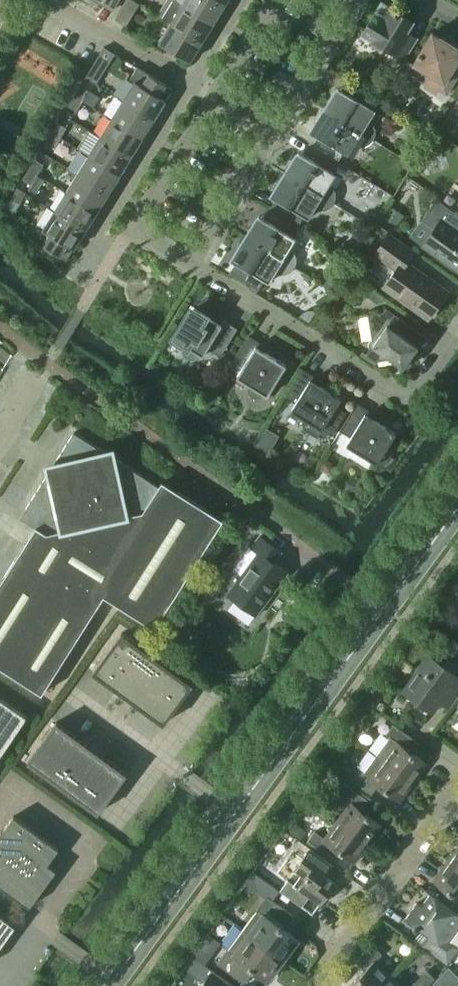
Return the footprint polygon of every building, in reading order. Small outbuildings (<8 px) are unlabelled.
[(114,9),(119,0),(99,0),(114,9)] [(115,18),(126,25),(139,3),(134,0),(127,0),(115,18)] [(171,23),(201,42),(213,23),(182,4),(175,0),(173,0),(162,18),(171,22),(171,23)] [(182,4),(213,23),(224,5),(216,0),(185,0),(182,4)] [(362,32),(402,57),(404,58),(416,37),(406,31),(413,21),(382,1),(362,32)] [(189,61),(201,42),(171,23),(159,42),(189,61)] [(413,63),(431,74),(424,86),(436,93),(439,89),(447,94),(457,75),(457,48),(456,47),(457,46),(440,35),(439,36),(432,32),(413,63)] [(99,55),(85,77),(96,83),(110,62),(99,55)] [(123,100),(153,119),(172,88),(137,66),(130,78),(135,81),(123,100)] [(324,109),(373,139),(374,139),(376,133),(375,128),(373,123),(369,120),(376,110),(371,107),(377,97),(349,80),(343,89),(338,86),(324,109)] [(74,95),(83,101),(89,91),(80,85),(74,95)] [(74,95),(68,105),(77,110),(83,101),(74,95)] [(123,100),(112,118),(142,138),(153,119),(123,100)] [(309,144),(338,161),(344,152),(348,154),(354,144),(359,146),(365,146),(369,143),(373,140),(373,139),(324,109),(310,131),(315,134),(309,144)] [(112,118),(100,137),(130,156),(142,138),(112,118)] [(51,132),(60,137),(66,127),(57,122),(51,132)] [(60,137),(51,132),(45,142),(54,147),(60,137)] [(100,137),(89,155),(119,174),(130,156),(100,137)] [(285,173),(334,203),(334,202),(336,197),(336,192),(334,187),(330,183),(336,173),(332,171),(338,161),(309,144),(303,153),(298,150),(285,173)] [(89,155),(77,173),(108,193),(119,174),(89,155)] [(29,169),(37,174),(44,164),(35,159),(29,169)] [(37,174),(29,169),(22,179),(31,184),(37,174)] [(77,173),(66,192),(96,211),(108,193),(77,173)] [(270,208),(298,225),(304,216),(308,218),(315,208),(320,210),(325,210),(330,207),(333,204),(334,203),(285,173),(271,195),(276,198),(270,208)] [(13,214),(20,203),(26,192),(17,187),(11,197),(8,201),(7,203),(13,214)] [(66,192),(55,210),(85,230),(96,211),(66,192)] [(404,215),(393,207),(390,205),(378,222),(392,232),(393,231),(404,215)] [(245,237),(294,267),(295,266),(296,261),(296,256),(294,251),(290,247),(296,237),(292,235),(298,225),(270,208),(264,217),(259,214),(245,237)] [(421,219),(434,228),(422,245),(457,271),(457,229),(429,209),(421,219)] [(85,230),(55,210),(43,229),(50,234),(43,245),(66,260),(85,230)] [(380,246),(375,254),(393,267),(396,269),(393,273),(383,286),(393,293),(425,316),(444,288),(407,261),(414,251),(393,237),(389,234),(380,246)] [(294,267),(245,237),(231,259),(236,262),(230,272),(259,289),(265,279),(269,282),(275,272),(280,274),(285,274),(290,271),(294,267)] [(200,354),(203,355),(207,348),(220,356),(237,328),(223,319),(220,324),(191,306),(172,336),(184,344),(183,347),(183,351),(185,355),(187,357),(191,358),(194,358),(198,357),(200,354)] [(411,357),(410,355),(417,346),(406,338),(414,328),(386,307),(382,312),(381,311),(368,314),(368,315),(369,315),(373,339),(372,339),(370,341),(369,343),(369,345),(370,347),(371,348),(367,353),(366,353),(365,354),(377,362),(377,361),(377,360),(392,358),(403,366),(403,365),(404,366),(406,366),(408,366),(410,365),(411,364),(411,363),(412,362),(412,361),(412,360),(412,359),(412,358),(411,357)] [(248,335),(231,363),(241,369),(237,376),(250,385),(249,388),(249,391),(250,394),(253,396),(255,397),(259,397),(261,395),(264,393),(267,395),(286,365),(257,346),(259,342),(248,335)] [(329,437),(332,435),(346,412),(336,406),(341,398),(311,380),(314,375),(303,368),(285,397),(295,403),(291,410),(304,418),(303,421),(303,424),(305,427),(307,429),(308,430),(321,438),(322,438),(325,438),(329,437)] [(357,402),(340,430),(351,437),(346,444),(377,463),(378,460),(381,462),(384,462),(387,461),(389,459),(390,456),(390,453),(389,450),(386,448),(396,433),(366,414),(369,410),(357,402)] [(267,428),(257,443),(270,450),(279,435),(267,428)] [(80,581),(104,595),(154,627),(223,519),(162,480),(158,486),(74,432),(23,512),(38,522),(13,562),(69,598),(80,581)] [(320,464),(320,465),(320,467),(321,468),(322,469),(322,470),(323,470),(325,471),(326,471),(327,471),(328,470),(329,470),(330,469),(331,468),(331,467),(331,465),(331,464),(331,463),(330,462),(329,461),(328,460),(327,460),(326,460),(325,460),(323,460),(322,461),(322,462),(321,463),(320,464)] [(218,595),(222,597),(228,596),(229,595),(256,614),(287,572),(273,562),(281,551),(260,536),(251,547),(258,552),(241,576),(231,569),(217,588),(218,595)] [(13,562),(0,582),(0,667),(42,693),(104,595),(80,581),(69,598),(13,562)] [(121,632),(92,671),(163,723),(192,684),(121,632)] [(443,666),(431,657),(423,668),(421,667),(404,691),(431,711),(444,694),(453,701),(457,693),(457,675),(457,674),(454,677),(442,668),(443,666)] [(26,716),(0,698),(0,754),(26,716)] [(56,721),(27,761),(62,786),(98,812),(127,773),(91,747),(56,721)] [(377,755),(414,782),(427,763),(405,748),(413,738),(393,724),(385,734),(389,737),(377,755)] [(400,800),(414,782),(377,755),(364,772),(360,769),(352,780),(371,794),(379,784),(400,800)] [(350,803),(337,820),(369,843),(382,825),(360,809),(368,799),(344,782),(336,793),(350,803)] [(0,833),(0,885),(29,906),(56,869),(47,863),(58,848),(13,815),(2,830),(0,833)] [(369,843),(337,820),(324,838),(315,831),(307,841),(326,855),(333,846),(355,862),(369,843)] [(293,821),(286,830),(300,840),(307,831),(293,821)] [(448,860),(457,868),(457,846),(448,860)] [(288,879),(280,890),(302,906),(309,896),(319,904),(335,882),(325,874),(333,864),(311,848),(295,870),(302,875),(295,885),(288,879)] [(433,880),(448,891),(441,900),(457,913),(457,868),(448,860),(433,880)] [(441,900),(430,892),(421,904),(418,902),(405,919),(427,935),(420,945),(447,965),(457,951),(457,947),(449,940),(457,928),(457,913),(441,900)] [(243,930),(283,959),(299,938),(285,928),(294,915),(267,895),(257,909),(257,910),(243,930)] [(15,925),(0,914),(0,946),(15,925)] [(283,959),(243,930),(228,950),(227,949),(217,963),(244,983),(254,970),(268,980),(283,959)] [(352,985),(380,985),(392,974),(377,959),(383,953),(374,943),(356,961),(365,969),(350,984),(352,985)] [(202,948),(196,956),(204,963),(211,954),(202,948)] [(200,985),(235,985),(212,969),(200,985)] [(392,974),(380,985),(403,985),(392,974)]
